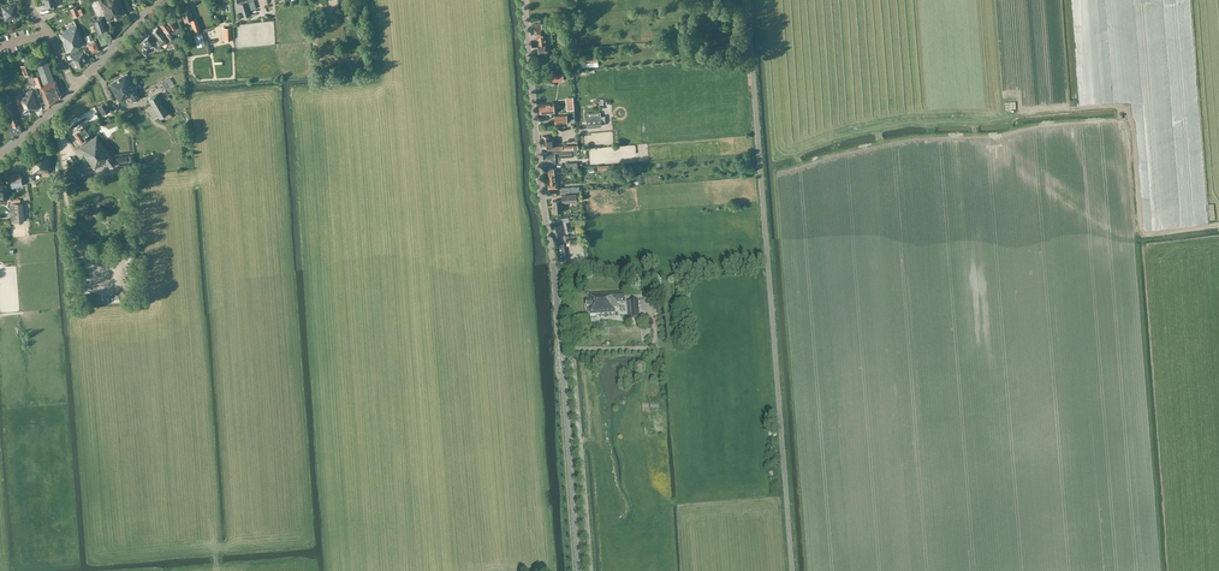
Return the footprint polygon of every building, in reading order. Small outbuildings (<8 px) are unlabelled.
[(97,16),(102,14),(102,15),(104,14),(107,21),(125,13),(119,0),(90,0),(97,16)] [(235,19),(251,15),(249,10),(256,8),(254,0),(233,0),(235,19)] [(16,2),(1,5),(5,20),(20,16),(16,2)] [(190,20),(195,35),(194,35),(197,47),(205,44),(196,18),(193,19),(189,6),(183,8),(184,11),(181,12),(185,21),(190,20)] [(76,7),(70,9),(74,17),(79,14),(76,7)] [(112,39),(109,31),(108,32),(102,17),(93,20),(101,43),(112,39)] [(181,31),(178,27),(177,28),(175,25),(176,24),(174,22),(173,22),(170,18),(168,18),(167,20),(160,25),(166,34),(174,45),(178,41),(175,37),(175,38),(170,31),(172,29),(175,33),(176,34),(181,31)] [(542,23),(532,24),(532,29),(531,29),(532,40),(537,39),(539,52),(545,51),(545,55),(547,55),(546,45),(545,33),(543,33),(542,23)] [(60,36),(66,51),(84,44),(76,25),(63,31),(63,32),(64,34),(60,36)] [(165,41),(168,45),(170,47),(172,46),(173,45),(171,43),(158,27),(153,32),(159,39),(157,41),(161,45),(165,41)] [(228,40),(232,39),(231,27),(227,27),(223,27),(224,40),(228,40)] [(205,38),(206,38),(206,42),(215,40),(214,36),(215,36),(213,29),(204,31),(205,38)] [(90,34),(82,38),(86,48),(88,47),(89,49),(91,48),(92,51),(95,50),(96,51),(99,49),(99,48),(100,48),(99,47),(100,46),(99,44),(98,44),(96,38),(92,40),(90,34)] [(144,40),(150,47),(153,44),(156,48),(157,47),(159,49),(161,47),(150,35),(144,40)] [(85,57),(82,50),(76,52),(77,54),(73,56),(74,60),(72,61),(74,65),(77,64),(78,66),(83,64),(83,62),(86,61),(84,57),(85,57)] [(33,53),(40,75),(43,74),(45,79),(53,77),(46,58),(44,59),(40,51),(33,53)] [(564,66),(564,59),(552,60),(552,68),(564,66)] [(580,61),(581,64),(581,68),(598,67),(598,60),(580,61)] [(32,72),(28,63),(21,65),(24,75),(32,72)] [(130,96),(133,101),(140,97),(126,73),(109,84),(119,101),(123,99),(124,100),(130,96)] [(552,81),(564,80),(563,73),(551,74),(552,81)] [(40,75),(34,77),(38,87),(41,86),(48,105),(50,105),(60,97),(61,94),(55,81),(54,81),(53,77),(45,79),(43,74),(40,75)] [(38,108),(32,90),(15,96),(21,115),(34,110),(33,110),(38,108)] [(6,92),(1,94),(12,126),(19,124),(9,96),(7,96),(6,92)] [(155,96),(146,101),(156,118),(164,113),(155,96)] [(104,102),(98,105),(103,114),(109,111),(104,102)] [(554,103),(553,103),(538,104),(539,114),(555,113),(555,112),(556,112),(557,111),(556,108),(555,107),(555,104),(554,103)] [(128,110),(131,126),(142,124),(141,121),(136,122),(134,110),(128,110)] [(601,112),(588,113),(588,117),(587,117),(588,127),(602,126),(602,123),(605,123),(605,116),(601,116),(601,112)] [(575,122),(575,118),(567,119),(567,115),(555,116),(555,124),(567,123),(575,122)] [(22,132),(19,125),(12,128),(10,122),(5,123),(8,130),(7,130),(9,135),(12,134),(12,135),(22,132)] [(128,129),(123,123),(120,126),(125,132),(128,129)] [(75,136),(82,145),(93,138),(84,124),(82,124),(80,125),(79,127),(73,131),(73,132),(73,133),(71,134),(73,137),(75,136)] [(79,148),(94,169),(99,165),(99,166),(106,162),(110,168),(116,163),(97,135),(93,138),(82,145),(79,148)] [(578,149),(578,145),(573,146),(573,145),(562,146),(554,146),(554,139),(550,140),(549,136),(543,136),(544,147),(547,147),(547,151),(578,149)] [(558,158),(572,157),(572,150),(557,151),(558,158)] [(549,151),(549,153),(543,153),(544,160),(545,164),(556,163),(555,154),(557,154),(557,151),(549,151)] [(33,172),(41,171),(42,175),(49,173),(48,169),(50,169),(47,153),(29,156),(32,168),(33,168),(33,172)] [(549,189),(559,188),(557,168),(554,168),(553,168),(548,168),(548,175),(549,175),(549,183),(548,183),(549,189)] [(22,181),(20,173),(9,176),(10,184),(22,181)] [(553,200),(554,212),(562,212),(561,203),(577,202),(576,195),(562,196),(562,199),(553,200)] [(23,222),(22,203),(10,204),(11,223),(23,222)] [(566,222),(563,223),(552,225),(554,236),(555,235),(556,244),(558,244),(561,259),(567,258),(564,242),(560,243),(558,235),(568,233),(566,222)] [(617,307),(617,302),(625,302),(624,291),(623,291),(623,293),(588,295),(588,303),(587,303),(586,303),(587,307),(588,307),(589,314),(615,313),(615,307),(617,307)] [(646,317),(645,300),(638,300),(629,301),(631,319),(640,318),(646,317)]
